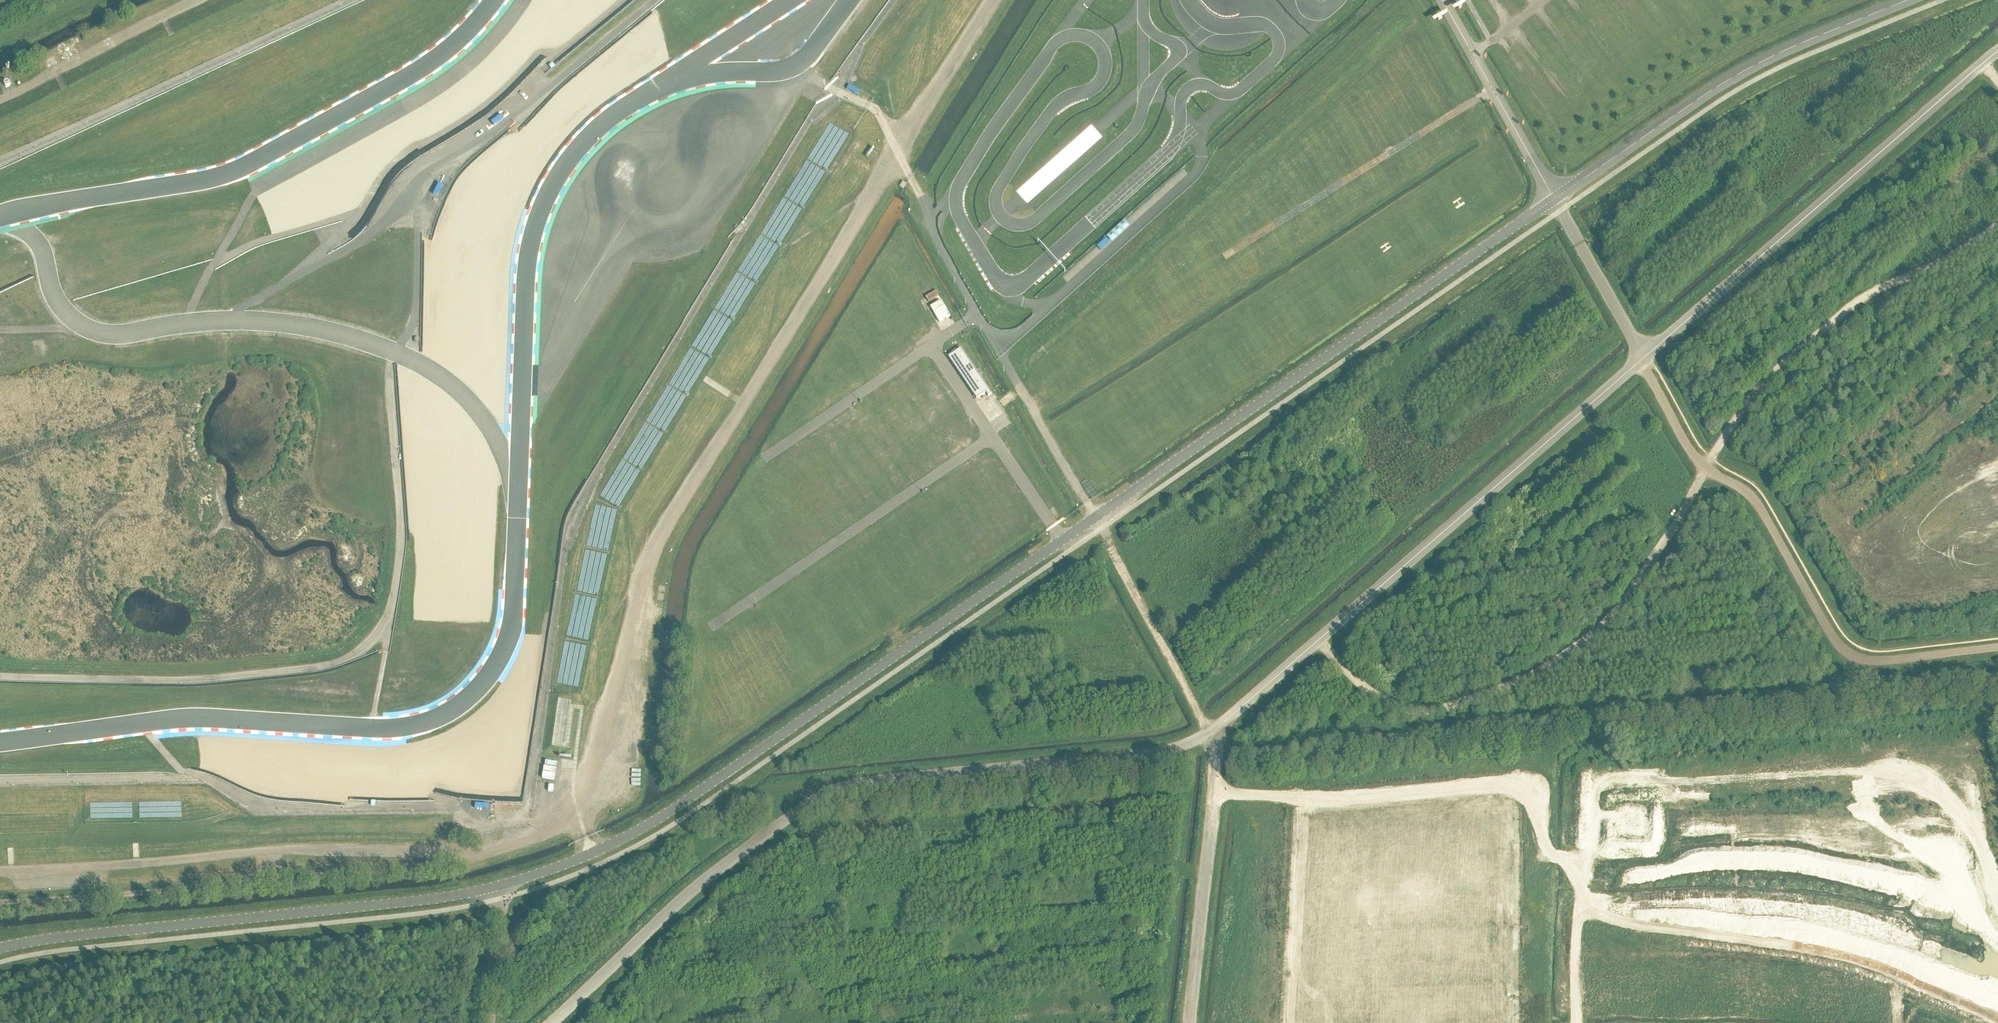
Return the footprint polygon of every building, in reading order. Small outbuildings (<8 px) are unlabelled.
[(503,109),(494,118),(498,123),(508,114),(503,109)] [(945,321),(934,327),(937,333),(949,326),(945,321)] [(961,349),(948,358),(977,400),(989,392),(961,349)] [(980,373),(987,370),(982,359),(975,362),(980,373)] [(550,765),(548,777),(562,779),(563,766),(550,765)] [(615,782),(617,772),(608,770),(606,780),(615,782)] [(495,808),(495,803),(489,802),(489,799),(483,799),(482,807),(495,808)]
